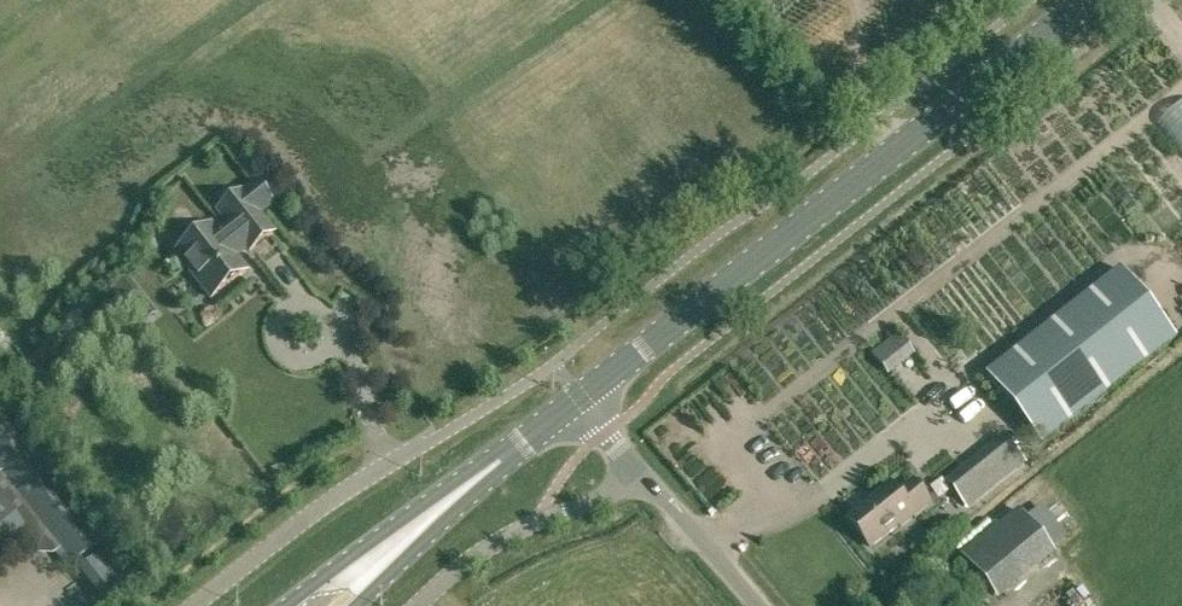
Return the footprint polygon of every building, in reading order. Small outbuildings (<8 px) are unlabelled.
[(177,253),(212,298),(246,271),(234,255),(246,245),(250,251),(273,233),(242,193),(219,211),(228,222),(216,231),(211,226),(177,253)] [(1175,338),(1120,269),(987,375),(1041,444),(1175,338)] [(40,524),(59,548),(54,552),(67,568),(105,538),(40,456),(0,404),(0,556),(40,524)] [(979,493),(994,482),(976,459),(961,471),(979,493)] [(900,526),(929,503),(913,483),(897,495),(888,483),(871,497),(872,498),(848,518),(870,546),(899,524),(900,526)] [(1050,549),(1019,511),(963,557),(994,595),(1050,549)]
